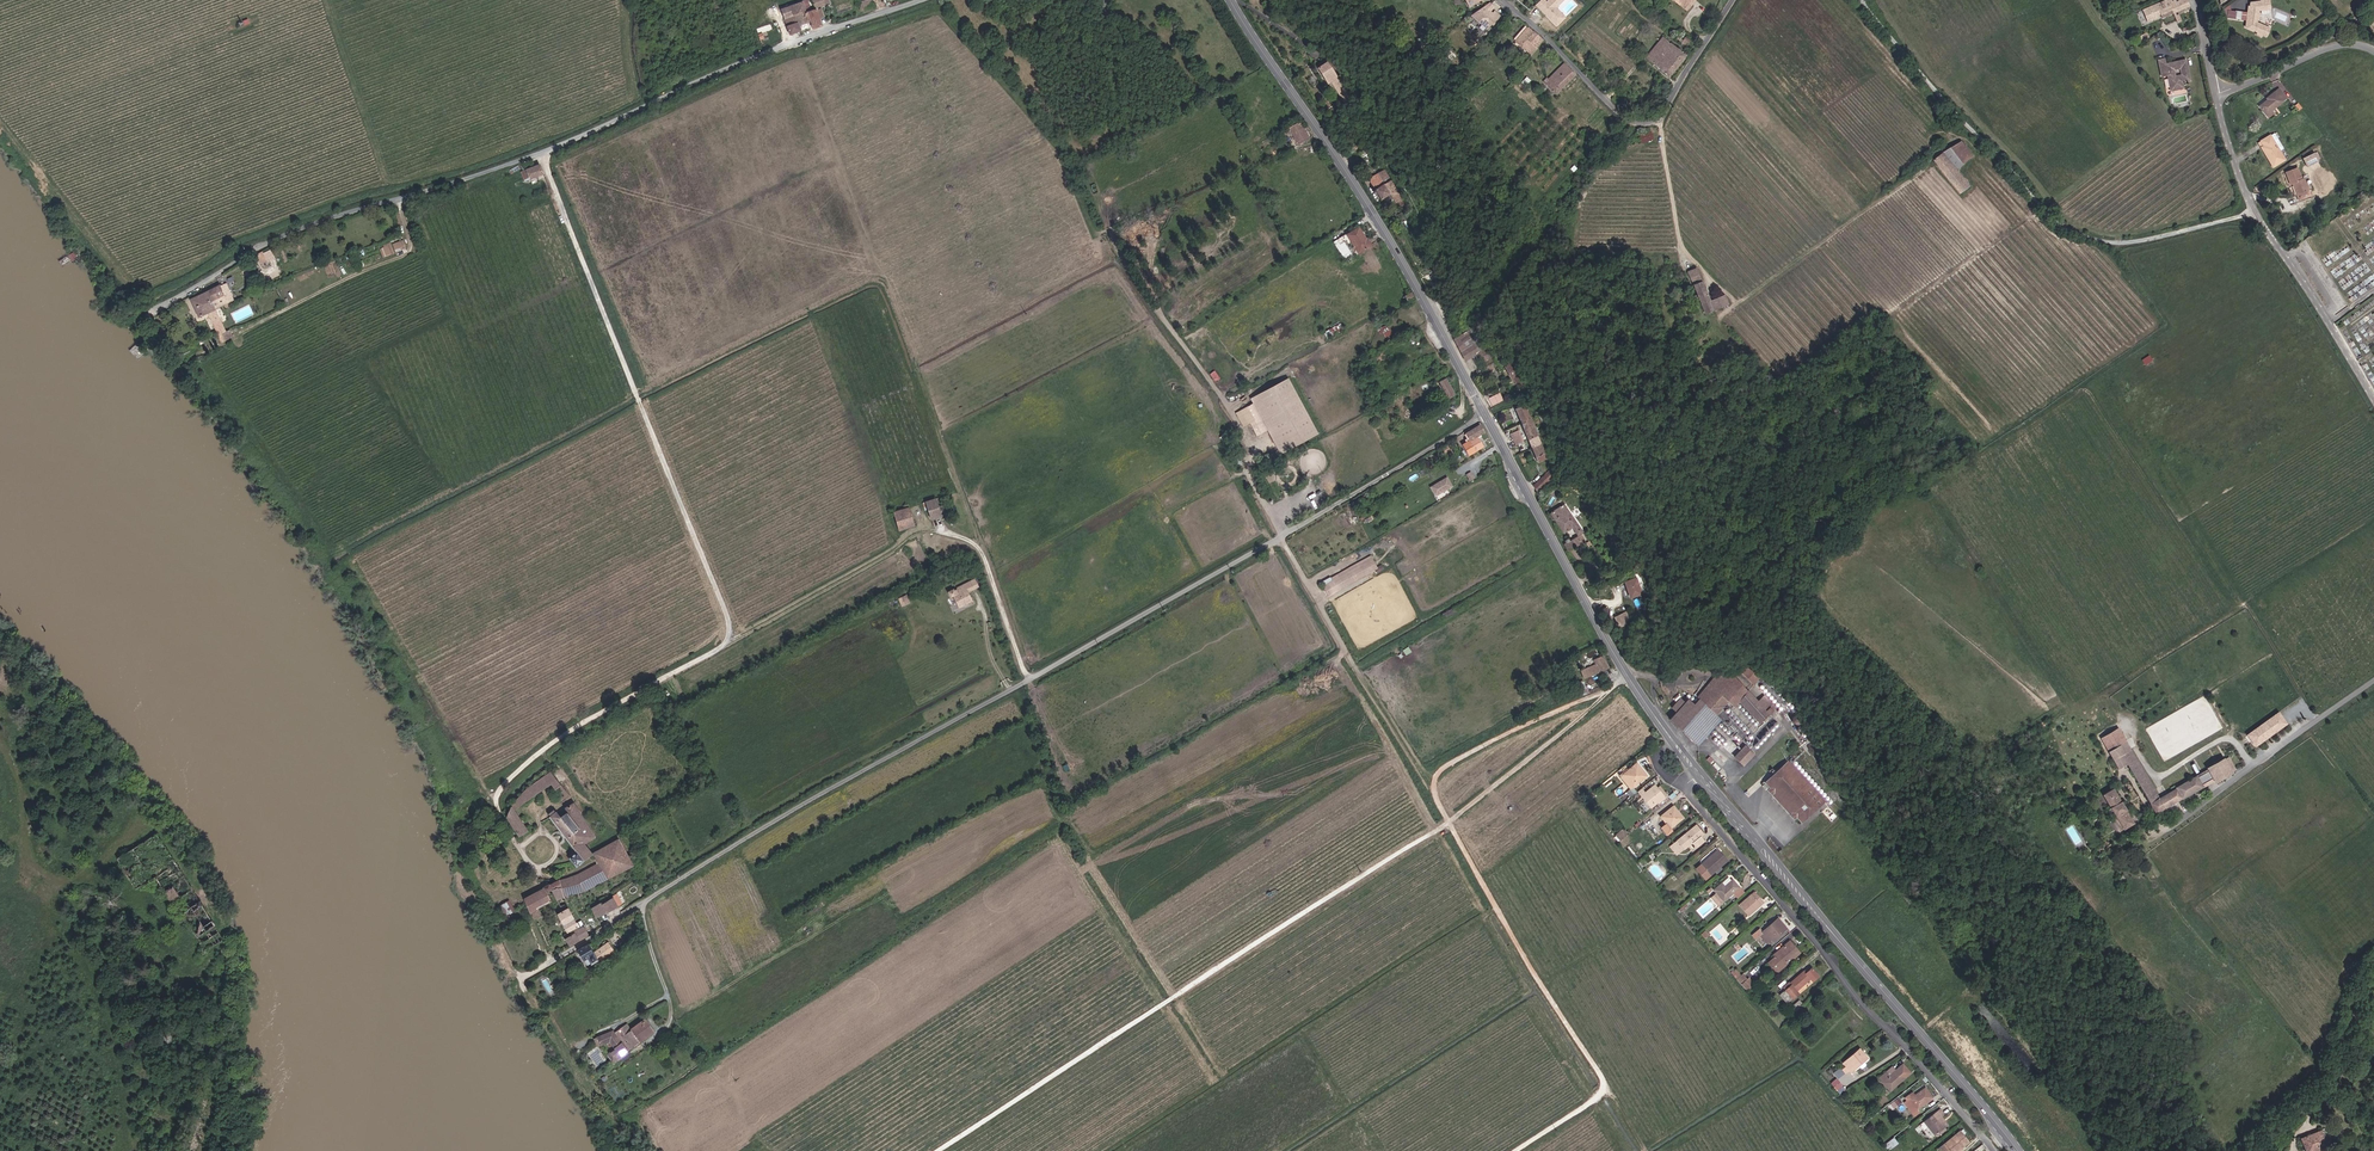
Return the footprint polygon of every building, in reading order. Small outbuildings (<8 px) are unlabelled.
[(828,5),(826,0),(811,0),(814,9),(828,5)] [(861,11),(873,7),(871,0),(858,0),(861,11)] [(1535,6),(1557,27),(1565,19),(1555,9),(1565,0),(1549,0),(1547,1),(1546,0),(1541,0),(1535,6)] [(1675,2),(1687,11),(1691,5),(1685,0),(1676,0),(1675,2)] [(2143,10),(2148,22),(2158,17),(2157,15),(2160,14),(2162,18),(2174,13),(2168,0),(2166,0),(2143,10)] [(2174,13),(2189,6),(2186,0),(2168,0),(2174,13)] [(2267,9),(2265,0),(2259,2),(2259,3),(2248,6),(2247,12),(2229,10),(2227,18),(2246,20),(2245,28),(2257,32),(2256,34),(2261,35),(2261,33),(2266,35),(2268,28),(2255,21),(2256,19),(2256,16),(2255,14),(2255,12),(2260,11),(2260,12),(2262,11),(2262,10),(2267,9)] [(798,25),(806,23),(803,13),(808,11),(805,2),(795,5),(781,10),(784,20),(795,16),(798,25)] [(1496,25),(1503,17),(1498,12),(1496,14),(1493,12),(1497,7),(1493,3),(1488,7),(1477,13),(1491,27),(1494,23),(1496,25)] [(808,13),(808,11),(803,13),(806,23),(809,22),(811,30),(821,27),(818,19),(816,12),(815,10),(808,13)] [(1491,27),(1477,13),(1474,15),(1489,29),(1491,27)] [(795,16),(784,20),(789,35),(800,32),(798,25),(795,16)] [(1527,39),(1534,32),(1529,27),(1516,40),(1532,54),(1537,48),(1536,47),(1527,39)] [(1527,39),(1536,47),(1543,40),(1540,37),(1534,32),(1527,39)] [(1669,78),(1686,56),(1679,51),(1681,49),(1679,48),(1677,50),(1663,38),(1646,60),(1669,78)] [(2190,75),(2186,58),(2166,63),(2164,58),(2158,59),(2162,75),(2168,74),(2171,88),(2184,85),(2182,77),(2190,75)] [(1576,74),(1565,63),(1548,79),(1546,78),(1543,82),(1555,94),(1576,74)] [(1328,64),(1319,70),(1328,83),(1330,82),(1343,104),(1349,100),(1345,93),(1346,93),(1328,64)] [(2275,109),(2287,100),(2279,90),(2267,99),(2268,100),(2260,107),(2270,118),(2278,113),(2275,109)] [(2304,110),(2299,104),(2295,108),(2298,112),(2304,110)] [(1298,122),(1288,128),(1298,146),(1308,139),(1298,122)] [(1641,143),(1654,138),(1651,130),(1638,135),(1641,143)] [(2286,161),(2272,136),(2261,143),(2274,167),(2286,161)] [(1972,157),(1961,142),(1933,161),(1960,194),(1971,186),(1959,170),(1968,164),(1967,162),(1972,157)] [(2317,164),(2313,157),(2304,162),(2307,169),(2317,164)] [(542,174),(538,165),(529,168),(529,166),(525,167),(527,172),(522,174),(524,178),(529,177),(529,179),(541,175),(542,174)] [(2300,201),(2310,197),(2304,181),(2302,181),(2297,170),(2288,173),(2292,185),(2294,185),(2300,201)] [(1392,181),(1385,185),(1383,182),(1388,178),(1384,171),(1370,180),(1370,183),(1382,199),(1391,193),(1398,203),(1404,199),(1392,181)] [(1349,252),(1365,242),(1359,230),(1337,241),(1340,246),(1344,243),(1349,252)] [(404,239),(392,243),(395,251),(407,247),(404,239)] [(391,242),(382,245),(385,256),(395,252),(391,242)] [(269,261),(263,252),(256,257),(261,265),(269,261)] [(1706,314),(1715,311),(1710,301),(1696,268),(1689,272),(1706,314)] [(216,309),(218,308),(234,301),(225,283),(208,291),(216,309)] [(216,309),(208,291),(192,298),(199,317),(209,312),(214,324),(221,321),(216,311),(219,310),(218,308),(216,309)] [(1408,303),(1413,300),(1410,294),(1405,297),(1408,303)] [(1710,301),(1715,311),(1722,308),(1718,298),(1710,301)] [(1324,330),(1327,336),(1340,331),(1338,325),(1324,330)] [(1454,340),(1466,362),(1476,356),(1487,374),(1499,368),(1473,328),(1471,330),(1454,340)] [(1519,389),(1523,397),(1525,396),(1522,387),(1523,386),(1518,376),(1521,375),(1515,364),(1505,369),(1512,380),(1513,379),(1518,389),(1519,389)] [(1216,370),(1211,372),(1214,381),(1220,378),(1216,370)] [(1442,372),(1428,380),(1430,383),(1432,381),(1435,386),(1440,383),(1449,400),(1455,397),(1442,372)] [(1319,434),(1288,378),(1250,399),(1253,404),(1236,413),(1244,427),(1250,424),(1257,437),(1268,431),(1281,454),(1319,434)] [(1490,407),(1502,403),(1498,394),(1486,400),(1490,407)] [(1525,408),(1514,407),(1521,424),(1531,420),(1525,408)] [(1538,436),(1531,420),(1521,424),(1528,441),(1538,436)] [(1477,438),(1484,433),(1478,423),(1471,427),(1477,438)] [(1477,438),(1471,427),(1464,431),(1465,432),(1469,440),(1461,445),(1467,456),(1482,447),(1477,438)] [(1511,434),(1517,446),(1524,442),(1519,431),(1511,434)] [(1542,445),(1538,436),(1528,441),(1532,450),(1542,445)] [(1547,459),(1542,445),(1532,450),(1538,463),(1547,459)] [(1539,492),(1555,477),(1553,471),(1551,469),(1534,487),(1539,492)] [(1437,496),(1453,486),(1448,478),(1432,487),(1437,496)] [(926,502),(931,519),(941,517),(936,499),(926,502)] [(1564,505),(1551,514),(1564,533),(1572,528),(1577,536),(1582,532),(1564,505)] [(899,531),(914,526),(908,509),(894,513),(899,531)] [(1564,545),(1568,552),(1582,544),(1585,542),(1581,536),(1564,545)] [(1328,596),(1378,569),(1376,564),(1371,555),(1321,582),(1328,596)] [(1617,581),(1624,595),(1635,590),(1628,577),(1617,581)] [(974,589),(971,582),(958,588),(961,592),(967,590),(968,592),(974,589)] [(972,601),(968,592),(967,590),(961,592),(958,588),(949,592),(951,597),(954,596),(960,607),(972,601)] [(898,597),(901,605),(910,603),(908,594),(898,597)] [(1614,617),(1620,628),(1626,624),(1624,621),(1628,619),(1624,611),(1614,617)] [(1605,669),(1609,668),(1603,657),(1593,661),(1595,666),(1591,668),(1592,672),(1584,676),(1585,679),(1599,672),(1605,669)] [(1741,674),(1755,686),(1764,675),(1750,663),(1741,674)] [(1670,720),(1698,746),(1722,721),(1717,716),(1730,703),(1735,708),(1738,705),(1740,702),(1750,692),(1734,677),(1731,675),(1728,675),(1726,675),(1721,678),(1694,705),(1688,700),(1685,704),(1680,700),(1672,709),(1676,713),(1670,720)] [(1762,702),(1750,692),(1740,702),(1764,723),(1773,712),(1762,702)] [(1773,712),(1779,706),(1768,695),(1762,702),(1773,712)] [(1804,710),(1802,709),(1800,710),(1798,711),(1797,713),(1797,716),(1798,718),(1800,719),(1802,720),(1804,720),(1806,719),(1807,717),(1808,715),(1807,713),(1806,711),(1804,710)] [(2280,713),(2248,735),(2257,747),(2289,725),(2280,713)] [(2203,788),(2216,781),(2217,783),(2237,772),(2228,757),(2208,768),(2209,770),(2168,793),(2160,798),(2132,749),(2120,728),(2102,737),(2114,759),(2123,754),(2129,764),(2158,814),(2203,788)] [(1746,744),(1733,756),(1742,766),(1755,754),(1746,744)] [(2123,754),(2115,759),(2120,769),(2129,764),(2123,754)] [(1768,784),(1803,825),(1826,805),(1790,763),(1768,784)] [(1622,776),(1632,789),(1647,777),(1636,764),(1622,776)] [(519,835),(527,830),(516,810),(551,783),(555,789),(557,787),(566,798),(569,796),(559,782),(554,775),(550,771),(509,803),(506,812),(519,835)] [(554,775),(559,782),(565,778),(560,771),(554,775)] [(1632,789),(1622,776),(1619,778),(1629,791),(1632,789)] [(1656,786),(1642,798),(1651,809),(1665,798),(1658,788),(1656,786)] [(1658,788),(1665,798),(1667,800),(1670,798),(1661,786),(1658,788)] [(2135,826),(2115,791),(2105,797),(2122,827),(2125,832),(2135,826)] [(561,887),(565,895),(577,893),(584,890),(634,865),(631,860),(611,825),(595,834),(572,801),(565,808),(568,813),(562,817),(557,811),(549,816),(577,851),(569,857),(575,865),(588,855),(593,852),(599,861),(578,873),(557,881),(524,898),(527,904),(531,913),(552,902),(547,894),(561,887)] [(1673,808),(1661,817),(1670,829),(1682,820),(1673,808)] [(1669,848),(1672,853),(1675,850),(1679,855),(1683,852),(1692,845),(1697,850),(1705,843),(1700,838),(1704,835),(1697,826),(1677,842),(1669,848)] [(1623,828),(1615,834),(1620,840),(1628,834),(1623,828)] [(156,834),(116,858),(123,869),(120,871),(124,877),(127,876),(135,889),(156,877),(171,901),(173,903),(192,931),(204,949),(222,940),(197,899),(156,834)] [(1707,880),(1709,877),(1728,863),(1720,853),(1712,860),(1710,858),(1700,866),(1698,868),(1702,873),(1697,876),(1702,883),(1707,880)] [(1702,873),(1698,868),(1693,872),(1697,876),(1702,873)] [(1721,885),(1713,891),(1723,903),(1739,891),(1732,882),(1723,889),(1721,885)] [(568,903),(565,895),(561,887),(547,894),(552,902),(531,913),(535,920),(568,903)] [(1756,894),(1739,908),(1747,919),(1753,914),(1752,912),(1763,903),(1756,894)] [(592,907),(598,916),(617,905),(612,897),(592,907)] [(506,916),(515,911),(509,901),(500,907),(506,916)] [(1765,905),(1763,903),(1752,912),(1753,914),(1765,905)] [(573,934),(566,938),(570,946),(604,926),(598,917),(581,928),(575,918),(569,908),(559,914),(568,931),(570,930),(573,934)] [(1750,937),(1756,946),(1761,942),(1766,949),(1786,932),(1778,921),(1764,933),(1760,929),(1750,937)] [(589,944),(578,951),(585,960),(589,957),(593,963),(594,962),(596,963),(612,952),(614,954),(617,952),(610,942),(594,952),(589,944)] [(1777,960),(1770,966),(1778,975),(1801,955),(1792,944),(1775,958),(1777,960)] [(1763,977),(1763,967),(1753,967),(1753,977),(1763,977)] [(1732,973),(1747,990),(1755,983),(1750,977),(1748,978),(1742,972),(1740,975),(1736,970),(1732,973)] [(1801,982),(1799,980),(1791,986),(1791,988),(1785,993),(1792,1002),(1799,997),(1797,995),(1806,988),(1807,990),(1814,986),(1808,977),(1801,982)] [(130,1020),(138,1030),(140,1034),(146,1031),(142,1024),(136,1016),(130,1020)] [(632,1030),(640,1041),(653,1031),(644,1020),(632,1030)] [(635,1046),(640,1041),(632,1030),(629,1032),(625,1028),(622,1031),(635,1046)] [(635,1046),(622,1031),(621,1029),(616,1033),(615,1032),(613,1032),(599,1038),(603,1046),(611,1042),(613,1042),(617,1048),(618,1049),(614,1052),(620,1059),(635,1046)] [(1861,1053),(1845,1067),(1854,1076),(1870,1063),(1861,1053)] [(1838,1078),(1844,1074),(1840,1067),(1833,1071),(1838,1078)] [(1886,1073),(1878,1079),(1889,1090),(1905,1075),(1898,1068),(1889,1076),(1886,1073)] [(1837,1077),(1830,1082),(1840,1093),(1846,1088),(1837,1077)] [(1924,1085),(1910,1099),(1918,1108),(1933,1095),(1924,1085)] [(1898,1097),(1891,1103),(1894,1108),(1902,1101),(1898,1097)] [(1934,1137),(1944,1128),(1938,1119),(1940,1117),(1942,1116),(1938,1109),(1923,1122),(1934,1137)] [(1947,1126),(1940,1117),(1938,1119),(1944,1128),(1947,1126)] [(1959,1147),(1968,1140),(1960,1131),(1944,1143),(1949,1150),(1954,1150),(1959,1147)] [(1889,1150),(1899,1142),(1894,1137),(1885,1144),(1889,1150)]
